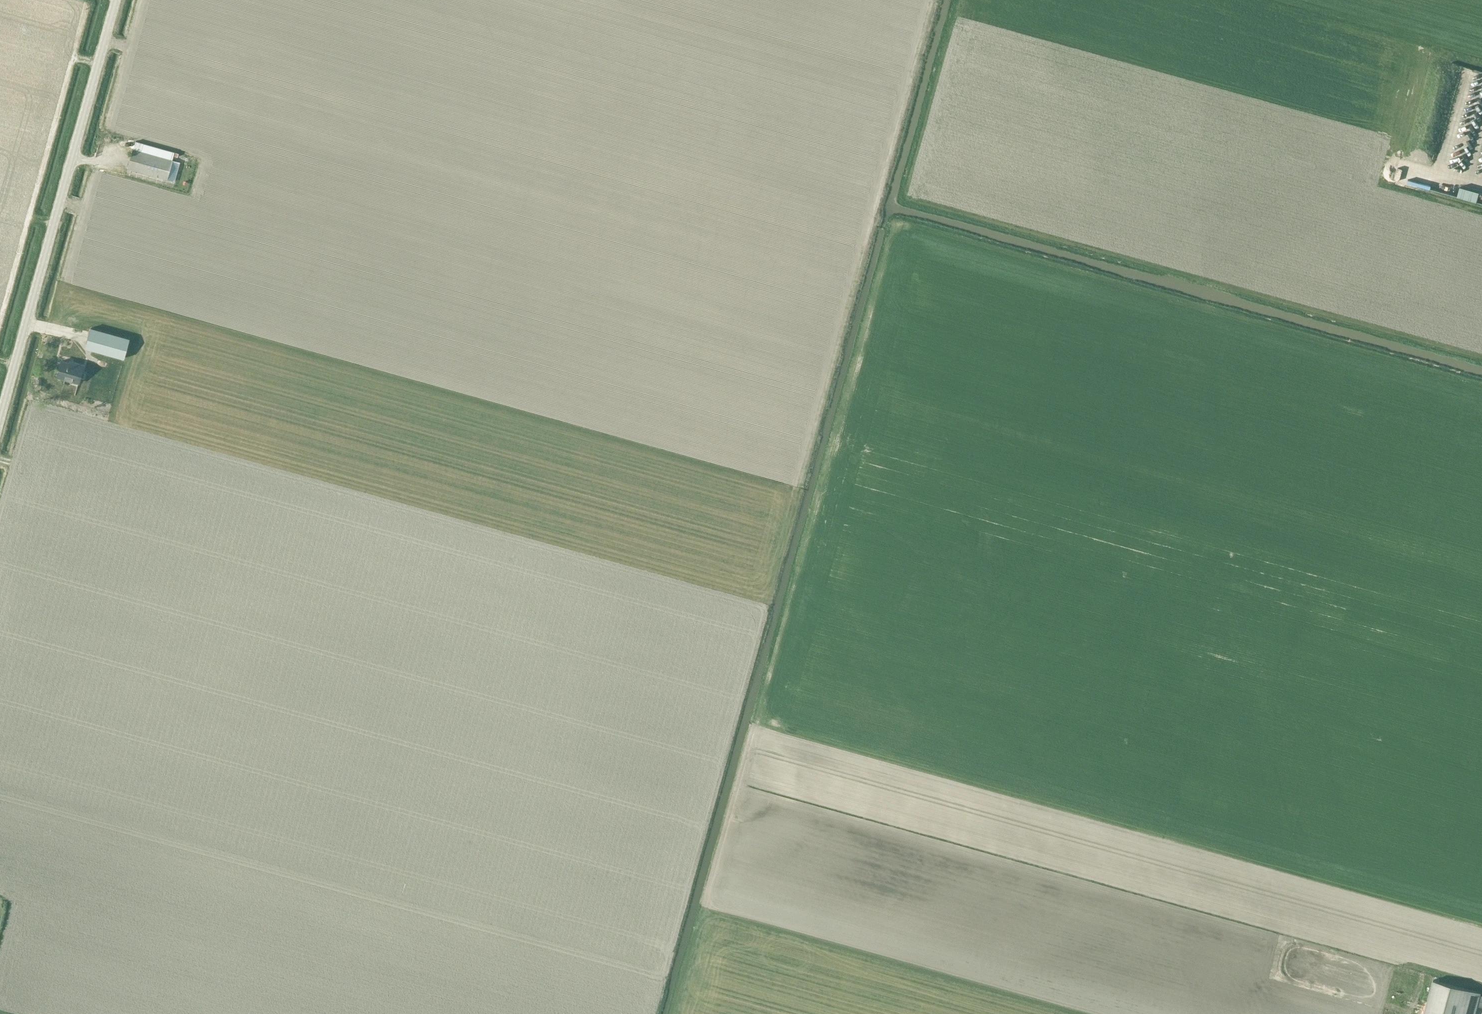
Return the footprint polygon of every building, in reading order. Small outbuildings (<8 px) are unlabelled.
[(167,180),(173,160),(133,149),(128,169),(167,180)] [(1463,195),(1481,200),(1481,190),(1465,185),(1463,195)] [(124,358),(129,338),(91,328),(86,347),(124,358)] [(79,382),(84,365),(76,363),(75,364),(61,360),(57,376),(79,382)] [(1396,968),(1384,1013),(1474,1013),(1480,994),(1438,983),(1439,979),(1396,968)]
